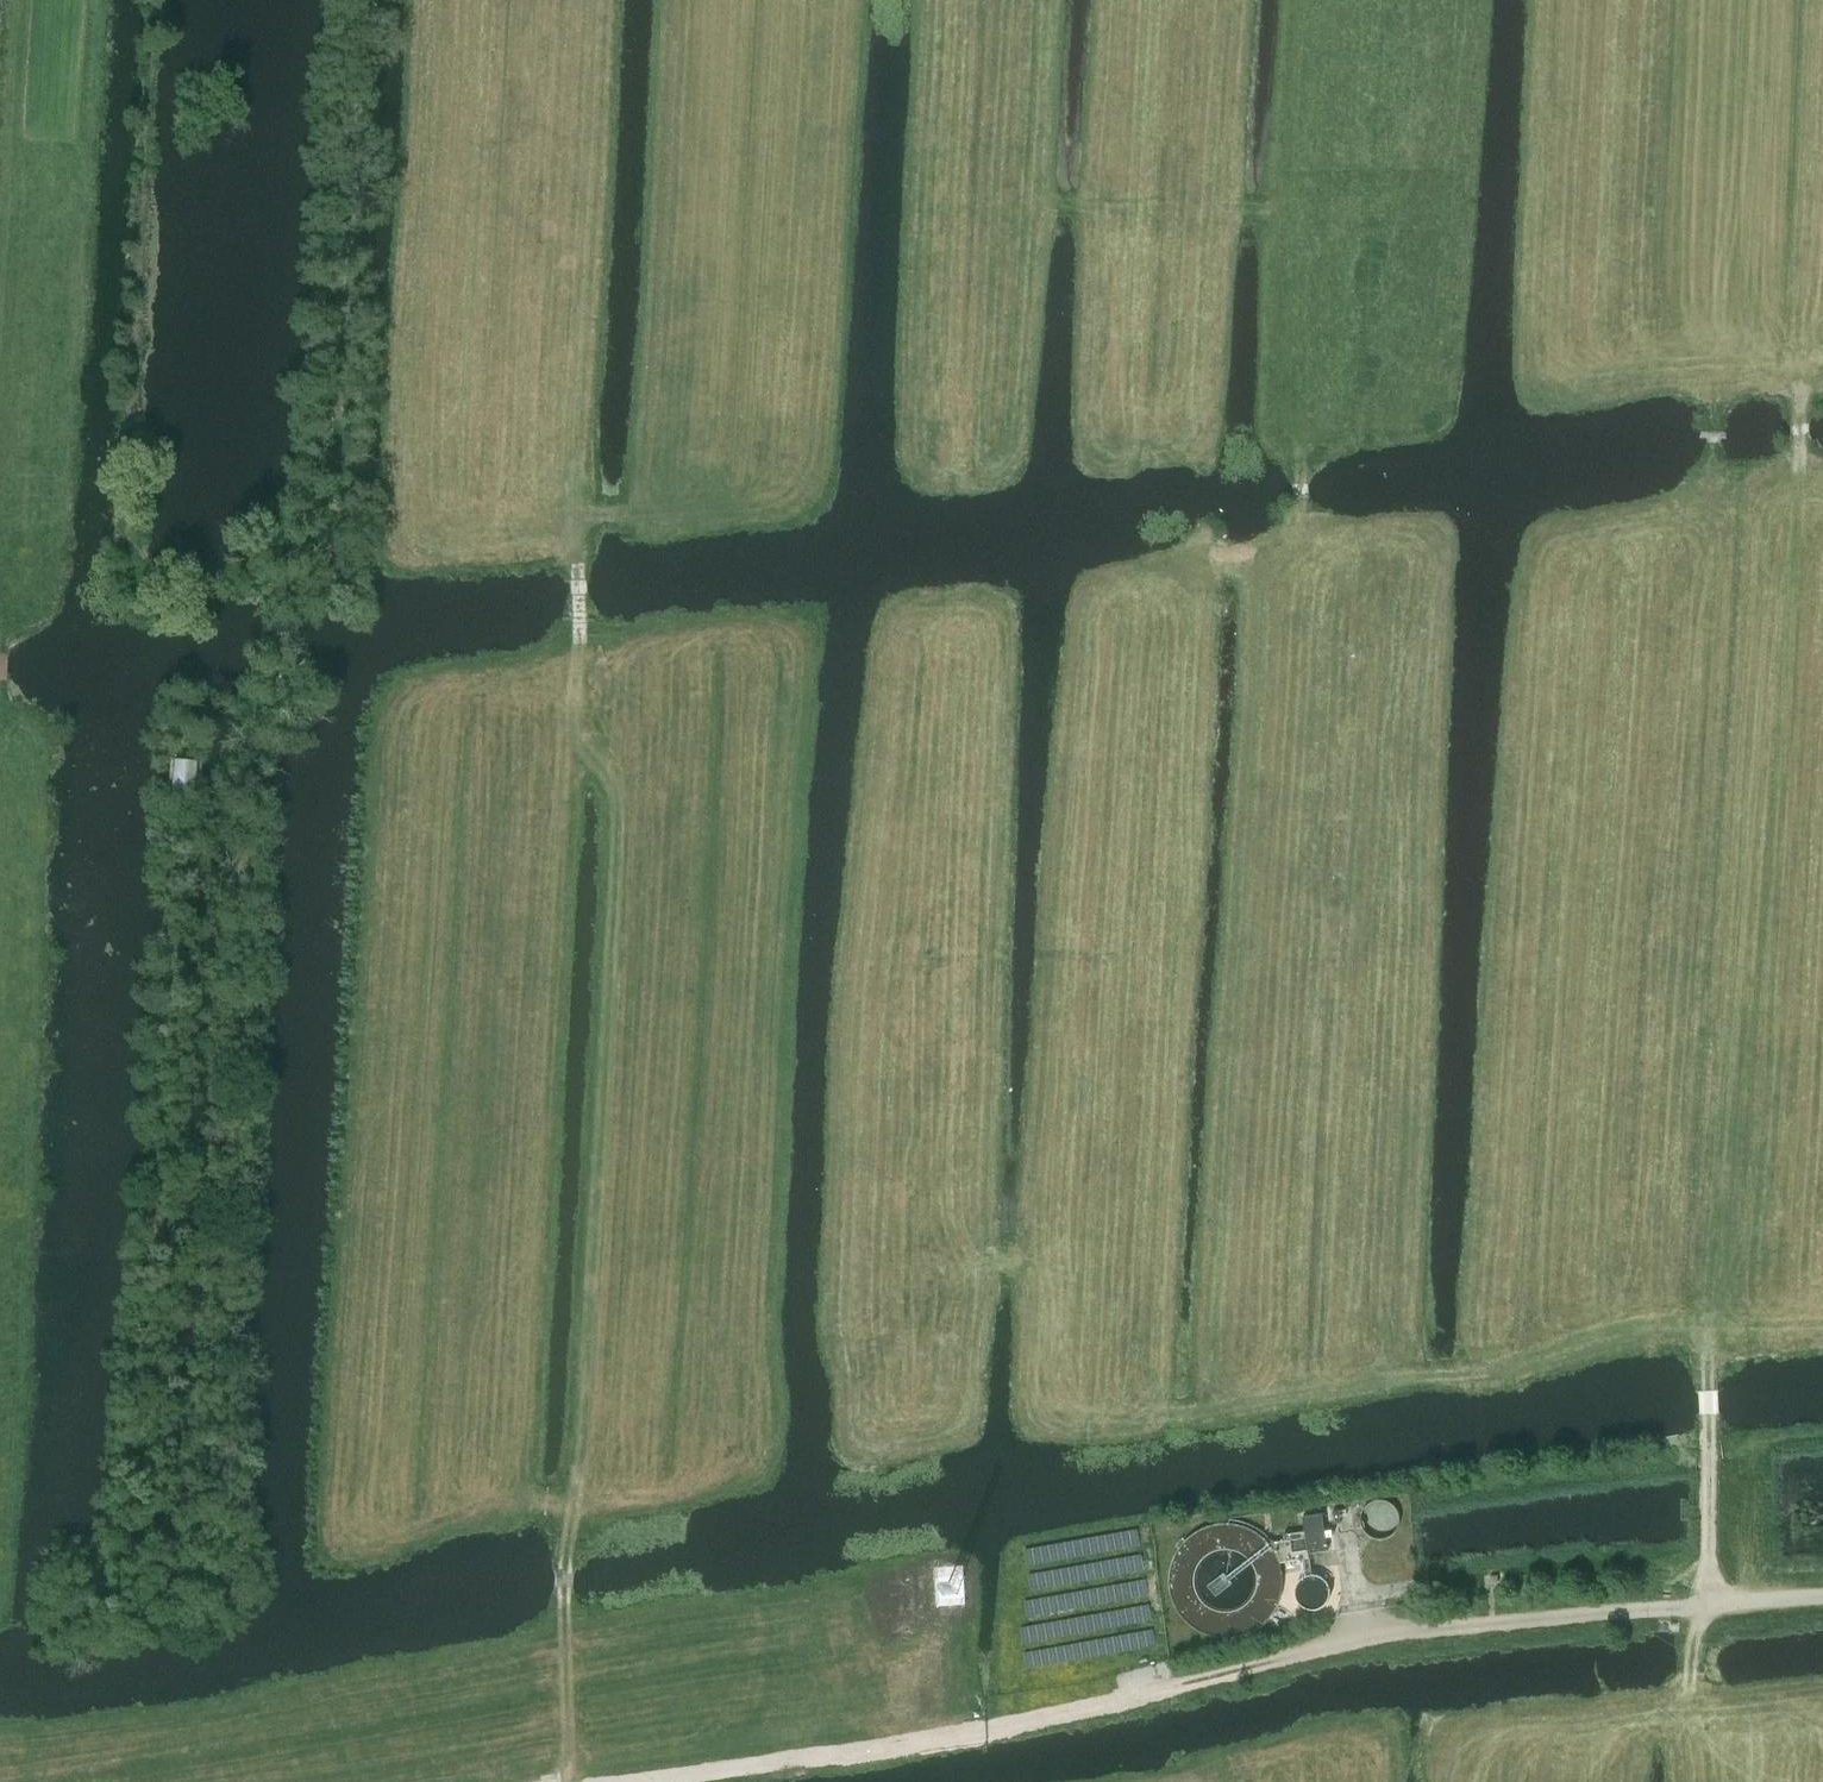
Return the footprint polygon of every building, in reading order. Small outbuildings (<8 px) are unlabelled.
[(171,791),(194,793),(196,760),(173,759),(171,791)] [(1309,1554),(1328,1551),(1323,1514),(1304,1517),(1306,1531),(1284,1535),(1288,1562),(1310,1559),(1309,1554)]
